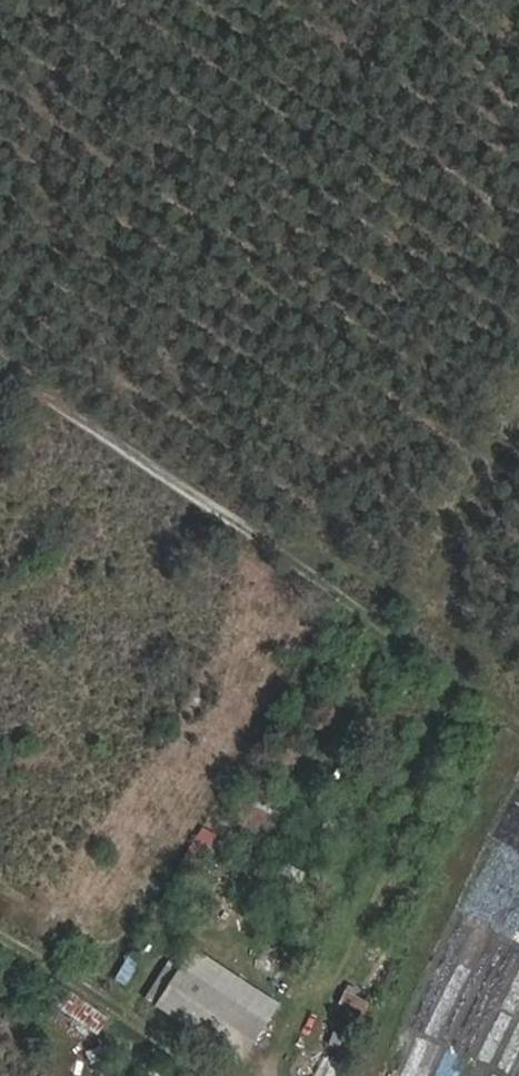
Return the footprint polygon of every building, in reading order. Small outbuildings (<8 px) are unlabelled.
[(179,872),(197,881),(219,834),(201,826),(179,872)] [(287,862),(279,876),(297,888),(306,874),(287,862)] [(133,951),(115,980),(127,988),(145,959),(133,951)] [(226,984),(194,963),(161,1014),(199,1039),(226,984)] [(277,1018),(226,984),(199,1039),(245,1069),(277,1018)] [(367,1015),(371,999),(344,992),(339,1008),(367,1015)] [(96,1042),(107,1025),(61,995),(50,1012),(96,1042)] [(242,1074),(245,1069),(199,1039),(161,1014),(158,1019),(242,1074)] [(314,1075),(336,1075),(341,1063),(321,1056),(314,1075)]
